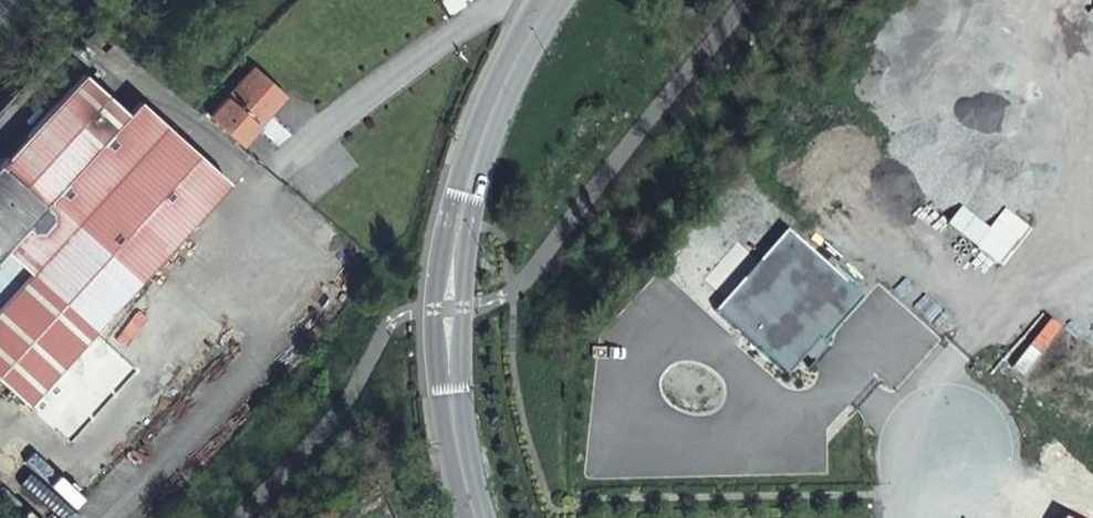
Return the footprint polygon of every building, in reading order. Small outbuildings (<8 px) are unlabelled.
[(277,92),(246,63),(202,111),(233,140),(250,122),(246,118),(257,106),(261,110),(277,92)] [(120,107),(75,66),(0,148),(0,237),(6,243),(24,224),(32,224),(41,215),(41,203),(36,197),(44,189),(120,107)] [(15,398),(220,178),(214,173),(131,94),(120,107),(44,189),(36,197),(41,203),(41,215),(32,224),(24,224),(6,243),(0,237),(0,383),(15,398)] [(250,122),(261,110),(257,106),(246,118),(250,122)] [(787,226),(715,307),(789,373),(864,294),(787,226)]
